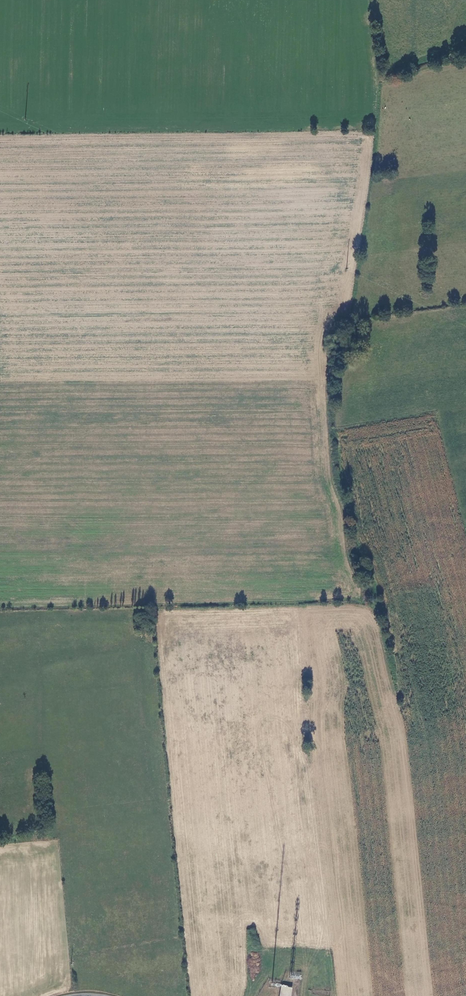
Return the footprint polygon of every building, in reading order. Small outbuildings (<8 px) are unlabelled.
[(292,970),(291,977),(300,979),(302,973),(292,970)] [(292,989),(281,987),(280,995),(291,995),(292,989)]
